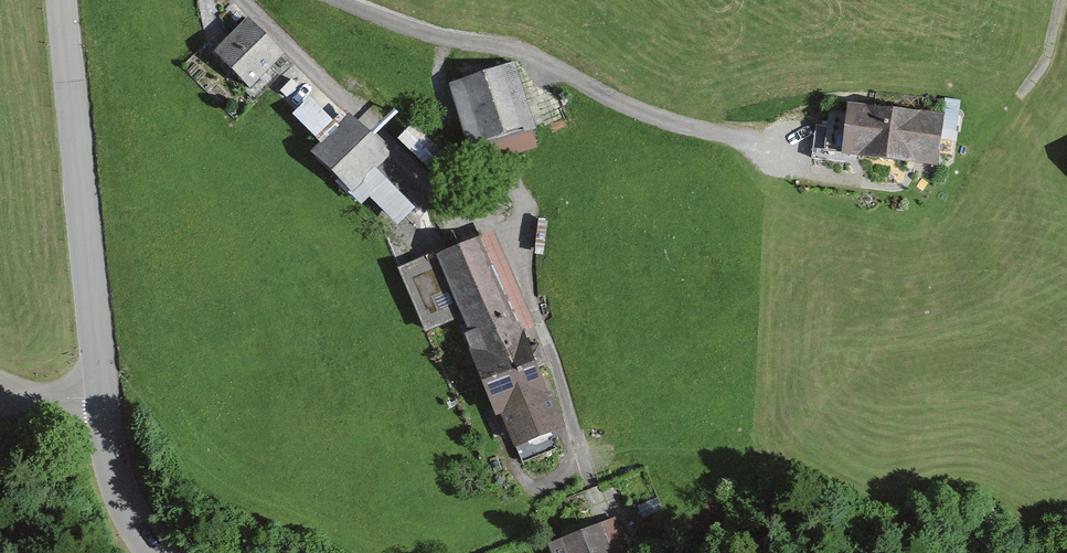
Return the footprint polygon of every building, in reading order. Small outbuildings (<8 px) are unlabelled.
[(244,85),(259,70),(277,53),(246,22),(214,54),(244,85)] [(513,111),(521,108),(507,61),(459,77),(460,80),(448,83),(465,144),(475,160),(517,148),(511,129),(518,128),(513,111)] [(842,151),(934,161),(940,116),(849,105),(842,151)] [(417,118),(403,136),(424,153),(438,135),(417,118)] [(312,156),(344,189),(380,153),(347,120),(312,156)] [(474,352),(517,334),(478,240),(401,272),(425,331),(459,317),(474,352)] [(550,413),(531,368),(541,364),(534,346),(524,350),(517,334),(474,352),(498,412),(516,404),(524,423),(550,413)] [(639,517),(658,509),(653,497),(634,505),(639,517)] [(616,529),(598,536),(594,527),(563,539),(549,545),(552,552),(625,552),(616,529)]
